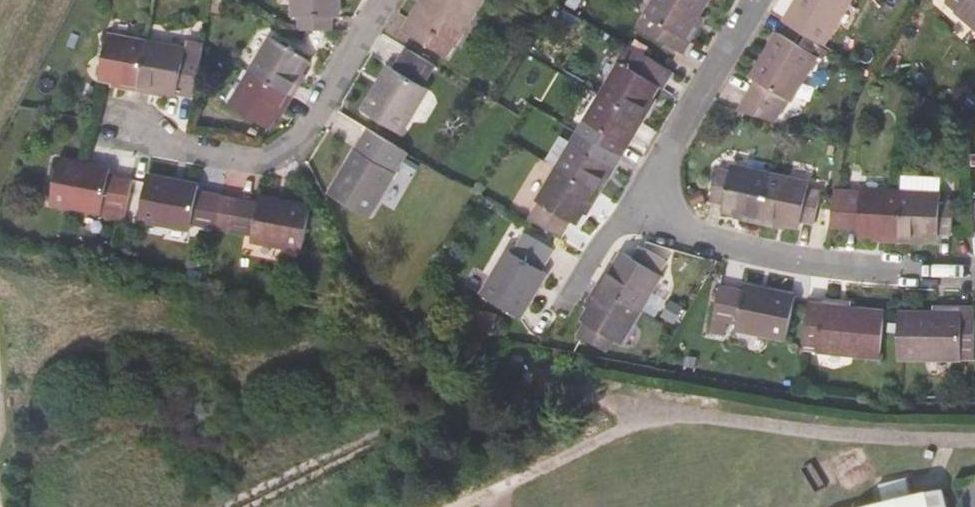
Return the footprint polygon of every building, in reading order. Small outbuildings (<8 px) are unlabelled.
[(294,15),(299,15),(299,30),(332,29),(333,15),(338,15),(338,0),(294,0),(294,15)] [(414,19),(408,17),(401,29),(444,54),(477,0),(425,0),(414,19)] [(636,28),(679,53),(686,42),(681,39),(705,0),(654,0),(636,28)] [(787,22),(824,44),(852,0),(800,0),(787,22)] [(946,1),(974,26),(974,0),(947,0),(946,1)] [(817,58),(779,35),(751,81),(755,83),(748,95),(778,113),(786,101),(789,103),(817,58)] [(135,90),(144,43),(106,36),(98,79),(121,84),(120,88),(135,90)] [(270,38),(251,70),(292,96),(300,84),(296,82),(307,61),(270,38)] [(184,51),(144,43),(135,90),(151,94),(151,89),(176,94),(184,51)] [(438,65),(409,47),(395,68),(391,65),(365,109),(402,132),(428,88),(425,85),(438,65)] [(670,73),(626,48),(614,68),(652,91),(653,88),(659,92),(670,73)] [(652,91),(614,68),(595,100),(632,123),(637,126),(645,114),(639,111),(652,91)] [(292,96),(251,70),(231,104),(268,126),(281,106),(285,108),(292,96)] [(632,123),(595,100),(581,123),(594,130),(587,143),(615,161),(623,148),(618,146),(632,123)] [(257,126),(249,121),(243,130),(251,136),(257,126)] [(405,150),(375,132),(363,153),(358,151),(331,195),(368,217),(395,173),(392,170),(405,150)] [(554,168),(567,146),(552,136),(538,158),(554,168)] [(615,161),(587,143),(579,155),(567,146),(554,168),(590,191),(604,169),(608,172),(615,161)] [(128,202),(131,184),(132,179),(110,175),(111,170),(58,160),(50,204),(103,213),(104,208),(113,210),(111,219),(125,221),(128,202)] [(771,169),(751,165),(733,161),(732,165),(720,163),(713,195),(726,197),(724,202),(732,203),(747,206),(746,212),(761,215),(771,169)] [(590,191),(554,168),(532,203),(537,206),(527,222),(554,237),(563,222),(569,225),(582,204),(587,207),(595,194),(590,191)] [(814,215),(819,191),(820,184),(808,181),(809,176),(786,172),(771,169),(761,215),(776,217),(777,213),(802,217),(803,212),(814,215)] [(900,170),(899,187),(938,190),(939,172),(900,170)] [(198,186),(147,177),(139,219),(191,229),(192,224),(214,228),(220,195),(198,190),(198,186)] [(139,185),(131,184),(128,202),(136,203),(139,185)] [(882,233),(896,234),(899,187),(856,184),(847,184),(846,188),(833,186),(832,199),(830,219),(858,222),(858,227),(882,229),(882,233)] [(899,187),(896,234),(912,235),(912,231),(937,232),(937,227),(950,228),(952,195),(938,195),(938,190),(899,187)] [(229,231),(235,197),(220,195),(214,228),(229,231)] [(259,202),(235,197),(229,231),(252,235),(252,240),(303,249),(311,206),(260,197),(259,202)] [(502,253),(475,297),(511,319),(539,276),(535,273),(547,253),(519,235),(506,256),(502,253)] [(606,271),(599,283),(640,308),(660,277),(658,274),(665,262),(643,249),(636,261),(623,254),(611,274),(606,271)] [(640,308),(599,283),(592,295),(596,297),(583,319),(590,323),(582,334),(602,347),(610,335),(620,341),(640,308)] [(746,290),(724,285),(713,333),(726,336),(729,321),(739,323),(738,328),(788,340),(797,296),(748,285),(746,290)] [(824,298),(812,296),(804,347),(879,356),(885,313),(824,304),(824,298)] [(899,314),(897,357),(973,359),(974,310),(974,308),(961,308),(961,315),(899,314)] [(941,497),(910,505),(905,487),(876,495),(879,506),(944,506),(941,497)]
